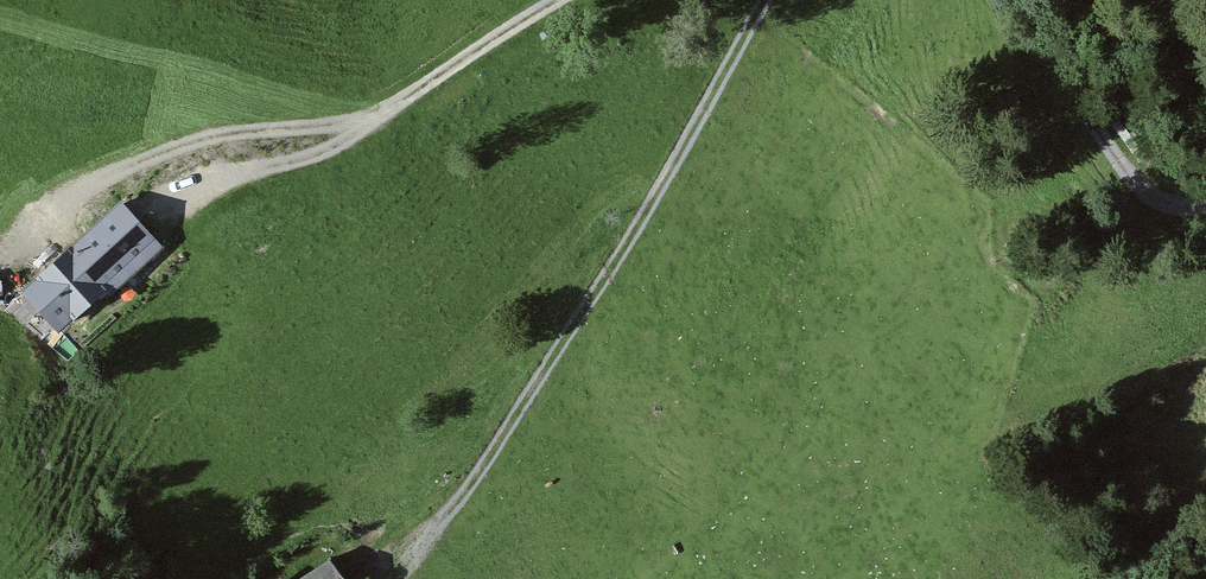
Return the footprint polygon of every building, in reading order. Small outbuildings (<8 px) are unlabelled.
[(123,208),(27,292),(56,325),(94,292),(102,302),(160,251),(123,208)] [(329,561),(304,578),(341,578),(329,561)]
